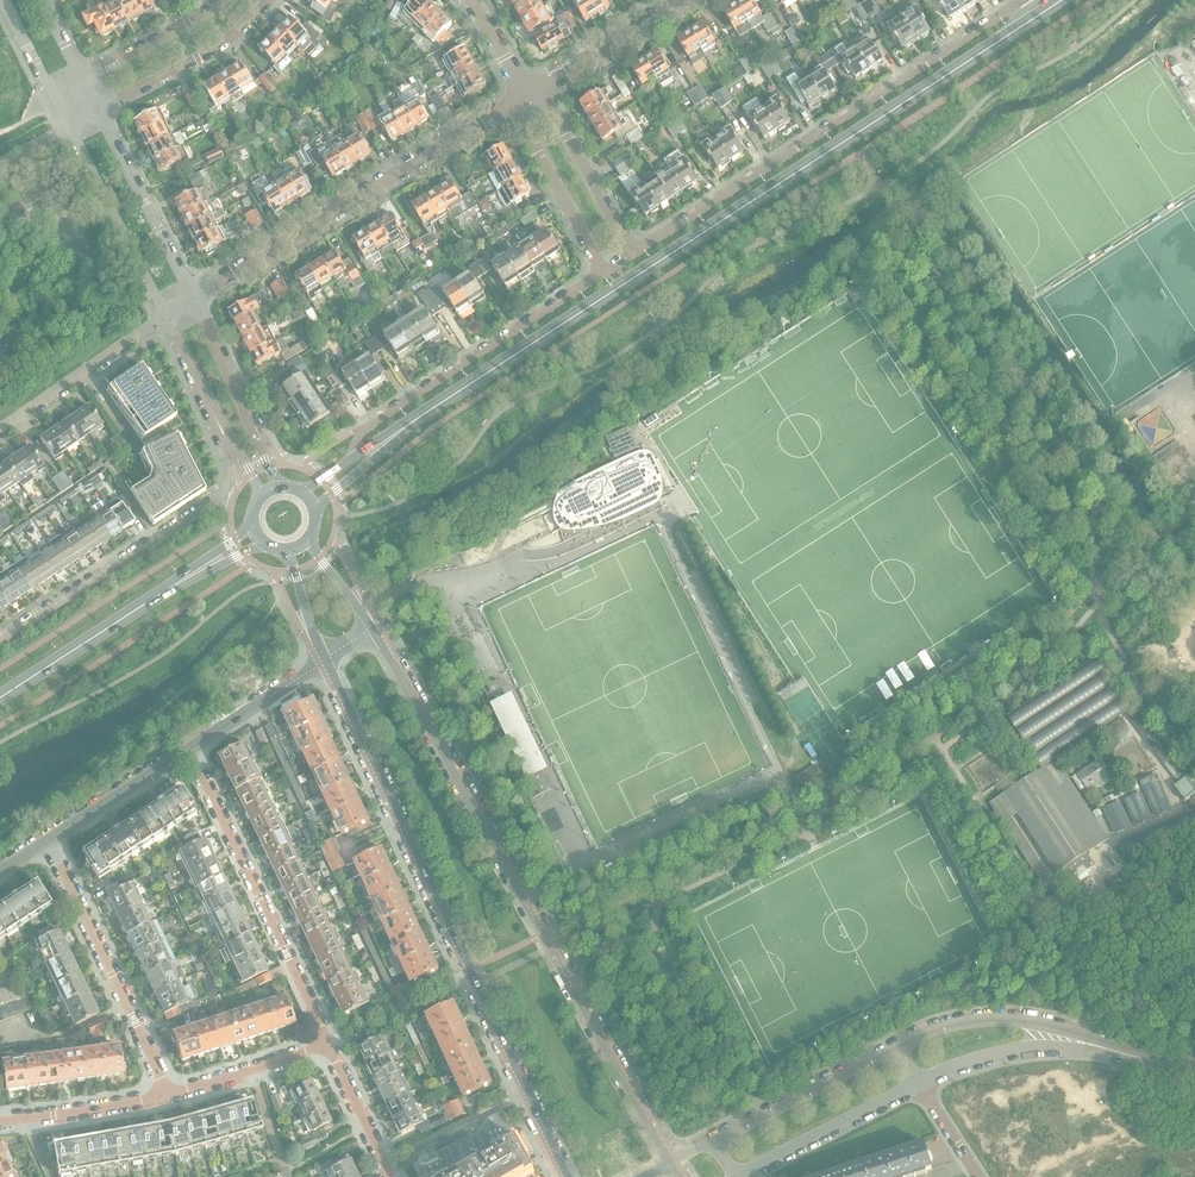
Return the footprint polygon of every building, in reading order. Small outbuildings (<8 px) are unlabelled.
[(132,0),(119,0),(116,2),(127,22),(131,20),(134,21),(138,19),(138,16),(140,15),(132,0)] [(159,0),(132,0),(140,15),(144,13),(147,14),(151,12),(151,9),(152,9),(150,5),(159,0)] [(349,5),(339,0),(338,0),(306,0),(305,0),(314,4),(311,9),(322,17),(325,11),(326,11),(331,3),(341,8),(342,6),(347,9),(349,5)] [(432,5),(427,0),(413,0),(415,2),(406,10),(404,13),(414,23),(432,5)] [(539,0),(527,0),(515,7),(522,19),(543,8),(539,0)] [(589,0),(572,0),(574,2),(573,3),(585,22),(592,18),(592,19),(597,17),(596,16),(598,14),(589,0)] [(605,0),(589,0),(598,14),(599,14),(600,15),(604,12),(604,11),(610,7),(605,0)] [(762,18),(756,7),(752,0),(741,0),(736,3),(752,29),(763,23),(768,32),(771,30),(774,34),(782,29),(780,25),(778,26),(770,13),(762,18)] [(846,0),(837,0),(836,0),(844,13),(852,8),(846,0)] [(855,0),(846,0),(852,8),(853,7),(857,5),(855,0)] [(870,0),(869,0),(861,5),(869,18),(878,12),(870,0)] [(957,0),(935,0),(943,11),(944,11),(949,19),(951,17),(952,19),(959,15),(958,13),(963,10),(957,0)] [(975,0),(957,0),(963,10),(967,7),(968,9),(975,5),(974,3),(976,2),(975,0)] [(127,22),(116,2),(103,8),(113,29),(118,26),(120,28),(124,26),(124,23),(127,22)] [(396,22),(405,6),(397,2),(389,18),(396,22)] [(752,29),(736,3),(723,11),(730,22),(736,32),(740,37),(752,29)] [(869,18),(861,5),(860,3),(857,5),(853,7),(862,22),(869,18)] [(424,33),(442,15),(432,5),(414,23),(424,33)] [(113,29),(103,8),(101,7),(82,16),(87,26),(93,23),(99,36),(101,35),(104,36),(111,33),(111,30),(113,29)] [(529,33),(554,19),(551,13),(547,16),(543,8),(522,19),(529,33)] [(929,32),(924,24),(925,23),(916,8),(907,14),(908,15),(903,18),(917,40),(920,37),(922,39),(928,35),(927,33),(929,32)] [(571,35),(568,28),(575,24),(568,12),(567,12),(564,14),(561,15),(559,16),(557,17),(560,24),(535,37),(542,50),(571,35)] [(801,22),(795,13),(787,18),(792,27),(801,22)] [(917,40),(903,18),(900,14),(894,18),(892,15),(881,22),(886,30),(888,29),(896,42),(898,41),(903,49),(905,48),(906,49),(913,45),(912,43),(917,40)] [(445,31),(452,25),(442,15),(424,33),(434,43),(436,41),(441,46),(451,37),(445,31)] [(321,36),(311,26),(305,32),(291,17),(285,22),(280,26),(281,27),(280,28),(297,45),(303,38),(307,42),(308,40),(317,48),(321,44),(317,40),(321,36)] [(379,18),(376,23),(385,28),(388,22),(379,18)] [(714,42),(710,35),(703,23),(690,31),(703,52),(716,45),(714,42)] [(297,45),(280,28),(275,33),(275,32),(270,36),(271,37),(287,54),(297,45)] [(800,41),(792,28),(785,32),(792,45),(800,41)] [(703,52),(690,31),(677,39),(689,57),(693,64),(699,61),(697,56),(699,55),(703,52)] [(415,42),(421,36),(418,34),(412,40),(415,42)] [(418,45),(423,39),(421,36),(415,42),(418,45)] [(287,54),(271,37),(265,43),(264,42),(260,47),(259,49),(275,65),(273,67),(280,75),(294,61),(287,54)] [(879,55),(882,52),(877,44),(873,46),(867,37),(862,40),(862,42),(855,47),(869,70),(870,69),(870,70),(877,66),(877,65),(883,61),(879,55)] [(869,71),(869,70),(855,47),(846,52),(842,46),(827,55),(835,67),(841,63),(849,74),(852,72),(856,78),(862,74),(862,75),(869,71)] [(472,61),(465,48),(442,60),(450,73),(472,61)] [(673,77),(668,70),(657,51),(644,59),(657,80),(660,85),(673,77)] [(836,82),(829,71),(835,67),(827,55),(817,62),(820,67),(815,70),(816,72),(808,77),(823,101),(823,100),(822,100),(823,99),(824,100),(831,95),(830,94),(836,91),(832,85),(836,82)] [(754,69),(747,56),(740,60),(748,73),(754,69)] [(782,71),(773,57),(766,61),(774,74),(775,76),(782,71)] [(657,80),(644,59),(631,67),(643,86),(644,88),(657,80)] [(479,74),(472,61),(450,73),(457,86),(479,74)] [(774,74),(766,61),(760,65),(768,78),(774,74)] [(254,83),(241,63),(235,67),(235,66),(230,69),(230,70),(229,70),(242,91),(254,83)] [(746,74),(741,65),(733,70),(738,79),(746,74)] [(242,91),(229,70),(223,74),(223,73),(217,77),(218,78),(217,78),(230,98),(229,99),(230,101),(232,103),(245,95),(242,91)] [(486,86),(479,74),(457,86),(464,98),(486,86)] [(629,91),(619,74),(613,78),(623,94),(629,91)] [(823,101),(808,77),(800,82),(795,74),(786,79),(797,96),(802,104),(805,102),(809,108),(815,104),(816,105),(823,101)] [(277,89),(265,75),(259,79),(271,94),(277,89)] [(230,98),(217,78),(211,82),(210,81),(205,85),(204,86),(207,92),(206,93),(205,93),(204,96),(203,98),(204,101),(210,111),(216,107),(229,99),(230,98)] [(430,119),(416,98),(419,96),(420,97),(426,94),(419,81),(413,85),(415,89),(400,99),(403,104),(417,127),(430,119)] [(708,98),(700,85),(694,89),(702,102),(705,100),(708,98)] [(734,100),(726,87),(719,91),(728,104),(734,100)] [(609,103),(605,97),(608,94),(605,89),(600,92),(600,91),(596,94),(595,93),(592,95),(592,96),(580,103),(584,109),(583,110),(586,115),(587,114),(588,115),(609,103)] [(702,102),(694,89),(687,93),(695,106),(702,102)] [(648,102),(641,90),(634,94),(641,106),(648,102)] [(728,104),(719,91),(713,95),(721,109),(728,104)] [(199,106),(192,93),(186,96),(192,109),(199,106)] [(787,114),(775,94),(773,96),(775,98),(762,106),(777,130),(778,129),(779,131),(786,126),(785,125),(790,122),(786,115),(787,114)] [(446,108),(439,95),(430,100),(437,112),(446,108)] [(417,127),(403,104),(400,99),(392,103),(396,109),(391,112),(405,134),(417,127)] [(232,103),(230,101),(225,104),(229,111),(234,108),(232,103)] [(595,128),(616,115),(609,103),(588,115),(588,116),(588,117),(590,120),(591,120),(595,128)] [(650,108),(647,103),(642,106),(645,112),(650,108)] [(777,130),(762,106),(755,111),(754,108),(746,113),(758,133),(760,132),(765,138),(769,135),(770,137),(777,132),(776,131),(777,130)] [(166,122),(160,109),(157,111),(156,108),(155,108),(151,108),(147,109),(144,110),(141,113),(139,116),(141,119),(135,122),(139,129),(138,130),(140,134),(141,133),(142,135),(163,124),(163,123),(166,122)] [(379,125),(370,110),(363,114),(372,129),(379,125)] [(405,134),(391,112),(378,120),(392,142),(405,134)] [(644,139),(637,127),(635,128),(628,116),(625,117),(622,112),(616,115),(595,128),(596,129),(595,129),(598,134),(599,134),(603,140),(615,133),(615,134),(619,132),(618,131),(621,129),(632,146),(635,144),(640,141),(644,139)] [(372,129),(363,114),(356,118),(366,134),(373,130),(372,129)] [(687,129),(679,117),(672,121),(680,133),(687,129)] [(680,133),(672,121),(665,125),(665,126),(661,129),(666,136),(671,133),(674,137),(680,133)] [(170,137),(166,130),(163,124),(142,135),(145,142),(144,142),(146,147),(147,146),(148,148),(170,137)] [(739,146),(741,145),(728,125),(721,129),(723,133),(716,137),(731,160),(732,160),(733,161),(740,157),(739,155),(743,152),(739,146)] [(367,149),(369,145),(365,140),(362,140),(358,134),(346,141),(359,162),(371,155),(367,149)] [(359,162),(346,141),(342,135),(330,142),(331,144),(334,149),(347,169),(359,162)] [(176,149),(170,137),(148,148),(152,154),(151,155),(153,159),(154,159),(155,160),(176,149)] [(264,144),(260,137),(252,141),(256,149),(264,144)] [(731,160),(716,137),(709,142),(707,140),(700,145),(712,163),(714,162),(718,169),(723,165),(724,167),(730,163),(729,161),(731,160)] [(347,169),(334,149),(331,144),(330,142),(329,141),(309,153),(317,167),(322,165),(328,173),(330,171),(334,177),(347,169)] [(644,148),(640,141),(635,144),(640,150),(644,148)] [(512,159),(509,153),(508,153),(503,145),(486,155),(495,171),(512,161),(511,159),(512,159)] [(161,173),(189,158),(183,146),(176,149),(155,160),(158,167),(157,167),(159,172),(160,171),(161,173)] [(224,157),(221,149),(206,155),(210,163),(224,157)] [(232,162),(239,158),(235,150),(228,155),(232,162)] [(312,163),(304,151),(297,155),(304,167),(312,163)] [(633,166),(629,160),(633,158),(629,152),(625,154),(625,153),(611,162),(620,175),(633,166)] [(694,174),(682,155),(679,157),(681,159),(669,167),(684,190),(685,190),(686,191),(693,187),(692,185),(697,182),(693,175),(694,174)] [(521,175),(518,169),(517,170),(512,161),(495,171),(489,174),(498,191),(521,178),(520,175),(521,175)] [(308,184),(310,181),(307,176),(303,176),(299,170),(298,171),(295,165),(284,172),(287,177),(286,178),(299,198),(312,190),(308,184)] [(684,190),(669,167),(661,172),(660,170),(655,173),(656,175),(671,199),(675,196),(676,198),(683,193),(682,192),(684,190)] [(209,182),(204,170),(187,178),(193,190),(209,182)] [(671,199),(656,175),(643,183),(659,207),(660,206),(661,207),(668,203),(667,201),(671,199)] [(287,206),(274,185),(271,179),(268,181),(265,177),(253,184),(259,194),(257,196),(263,205),(268,202),(275,213),(287,206)] [(299,198),(286,178),(274,185),(287,206),(299,198)] [(530,191),(527,185),(526,186),(521,178),(498,191),(497,191),(506,207),(513,204),(530,194),(529,191),(530,191)] [(461,198),(457,191),(457,190),(455,186),(454,187),(451,182),(445,185),(444,184),(439,187),(440,189),(438,190),(451,211),(456,219),(477,206),(469,192),(461,198)] [(249,190),(245,183),(237,187),(241,195),(249,190)] [(659,207),(643,183),(632,191),(630,189),(627,191),(640,210),(641,209),(646,215),(651,212),(651,214),(658,209),(657,208),(659,207)] [(182,214),(211,200),(205,187),(176,202),(179,209),(178,209),(181,214),(182,213),(182,214)] [(451,211),(438,190),(432,193),(431,192),(426,195),(427,197),(425,198),(438,219),(451,211)] [(252,204),(249,197),(242,201),(245,207),(252,204)] [(430,224),(438,219),(425,198),(423,199),(422,198),(417,201),(418,202),(412,206),(414,210),(414,211),(416,215),(417,215),(429,234),(420,240),(426,250),(435,244),(434,243),(438,240),(433,232),(434,231),(430,224)] [(492,206),(487,198),(478,203),(483,211),(492,206)] [(189,227),(224,210),(223,209),(218,212),(211,200),(182,214),(186,221),(185,222),(187,226),(188,226),(189,227)] [(216,229),(213,222),(226,215),(224,210),(189,227),(192,234),(191,235),(193,239),(195,238),(195,240),(222,227),(222,226),(216,229)] [(265,223),(257,210),(251,213),(259,226),(265,223)] [(525,226),(539,218),(534,211),(520,219),(525,226)] [(259,226),(251,213),(245,217),(253,230),(259,226)] [(407,240),(397,224),(398,224),(396,220),(395,220),(392,215),(386,218),(385,217),(380,220),(381,222),(380,222),(393,245),(397,252),(405,247),(404,247),(410,243),(408,240),(407,240)] [(240,225),(237,219),(229,223),(232,229),(240,225)] [(461,227),(456,219),(453,221),(458,229),(461,227)] [(393,245),(380,222),(373,226),(372,225),(367,228),(368,230),(366,230),(380,253),(393,245)] [(509,232),(505,226),(494,232),(492,233),(497,240),(508,233),(509,232)] [(229,239),(222,227),(195,240),(199,247),(198,247),(200,252),(201,251),(202,253),(205,251),(207,255),(222,248),(220,243),(229,239)] [(380,253),(366,230),(364,232),(363,231),(358,234),(359,235),(353,239),(360,251),(360,252),(362,256),(359,257),(366,269),(382,259),(379,253),(380,253)] [(558,248),(560,247),(549,230),(532,241),(547,264),(562,254),(558,248)] [(426,250),(420,240),(419,239),(412,244),(420,257),(427,252),(426,250)] [(547,264),(532,241),(519,249),(534,272),(547,264)] [(534,272),(519,249),(505,258),(520,281),(534,272)] [(365,283),(349,258),(342,263),(335,252),(329,256),(329,254),(323,257),(324,259),(322,260),(335,282),(343,277),(345,280),(350,277),(357,288),(365,283)] [(520,281),(505,258),(490,268),(484,258),(476,263),(484,276),(491,271),(500,286),(503,285),(506,290),(520,281)] [(335,282),(322,260),(316,263),(316,262),(310,265),(311,267),(310,268),(323,289),(335,282)] [(484,291),(477,280),(484,276),(476,263),(469,267),(473,273),(457,284),(471,307),(486,298),(482,292),(484,291)] [(425,273),(421,266),(411,273),(415,280),(425,273)] [(323,289),(310,268),(307,269),(307,268),(301,271),(302,272),(296,276),(303,288),(303,289),(306,293),(311,301),(317,297),(315,294),(323,289)] [(375,282),(369,272),(363,275),(369,286),(375,282)] [(411,275),(398,283),(402,289),(415,281),(411,275)] [(291,292),(282,279),(276,282),(285,296),(291,292)] [(285,296),(276,282),(271,286),(279,299),(285,296)] [(471,307),(457,284),(441,294),(437,287),(426,294),(434,307),(435,308),(445,302),(451,312),(454,310),(458,316),(471,307)] [(235,322),(254,313),(270,304),(263,291),(246,300),(247,302),(230,311),(231,313),(230,314),(233,320),(234,319),(235,322)] [(434,307),(426,294),(424,291),(418,295),(428,310),(434,307)] [(438,326),(433,318),(438,314),(435,308),(434,307),(428,310),(412,320),(426,342),(440,333),(436,328),(438,326)] [(329,336),(320,321),(312,308),(306,312),(313,325),(322,340),(329,336)] [(262,329),(254,313),(235,322),(239,330),(238,330),(241,336),(242,335),(244,338),(262,329)] [(367,314),(361,318),(365,325),(371,320),(367,314)] [(362,325),(357,318),(348,324),(353,331),(362,325)] [(426,342),(412,320),(399,329),(413,351),(426,342)] [(270,345),(276,341),(268,326),(262,329),(244,338),(245,340),(244,341),(247,347),(248,346),(252,355),(270,345)] [(413,351),(399,329),(383,339),(381,335),(373,340),(380,351),(387,346),(393,354),(395,353),(399,359),(413,351)] [(280,339),(283,338),(292,333),(291,330),(279,336),(280,339)] [(286,362),(304,350),(307,348),(303,341),(299,344),(290,350),(283,338),(280,339),(276,341),(270,345),(252,355),(253,357),(252,357),(255,363),(256,362),(257,365),(276,356),(275,355),(281,352),(282,354),(281,355),(286,362)] [(380,351),(373,340),(366,344),(373,355),(380,351)] [(313,387),(307,380),(312,376),(299,356),(286,364),(294,376),(286,382),(288,384),(281,389),(290,402),(313,387)] [(381,373),(384,372),(373,356),(357,367),(372,389),(385,380),(381,373)] [(159,391),(153,383),(141,365),(132,372),(127,364),(105,379),(110,387),(108,388),(109,389),(110,388),(127,412),(159,391)] [(372,389),(357,367),(341,377),(336,368),(330,372),(332,376),(332,377),(340,388),(345,384),(351,392),(354,390),(358,397),(372,389)] [(321,400),(317,394),(323,390),(319,384),(313,388),(313,387),(290,402),(298,415),(321,400)] [(176,416),(171,408),(159,391),(127,412),(125,413),(126,414),(127,414),(144,437),(142,438),(143,439),(164,425),(176,416)] [(350,403),(347,398),(342,391),(335,395),(343,407),(350,403)] [(333,416),(321,400),(298,415),(307,429),(314,425),(316,427),(333,416)] [(668,416),(678,409),(674,403),(664,410),(668,416)] [(103,428),(88,405),(76,413),(90,434),(95,441),(101,437),(97,432),(103,428)] [(90,434),(76,413),(75,411),(68,416),(70,418),(64,422),(78,442),(90,434)] [(78,442),(64,422),(59,426),(57,423),(50,428),(52,430),(66,450),(78,442)] [(146,451),(171,438),(164,425),(143,439),(141,440),(146,451)] [(629,427),(606,437),(615,458),(637,448),(629,427)] [(66,450),(52,430),(40,438),(55,461),(62,456),(61,454),(66,450)] [(126,450),(117,435),(110,440),(120,454),(126,450)] [(191,464),(187,455),(177,435),(171,438),(146,451),(141,453),(142,454),(143,454),(150,468),(152,471),(153,471),(151,476),(168,481),(171,473),(191,464)] [(45,468),(29,446),(18,454),(25,465),(31,474),(36,470),(38,473),(45,468)] [(31,474),(25,465),(18,454),(16,451),(9,456),(11,459),(5,462),(19,482),(31,474)] [(566,501),(556,506),(567,528),(594,515),(598,522),(598,524),(653,498),(652,496),(652,497),(649,489),(658,484),(649,463),(644,453),(561,492),(563,496),(566,501)] [(103,465),(100,461),(94,465),(97,470),(103,465)] [(5,462),(0,466),(0,481),(7,490),(19,482),(5,462)] [(205,491),(195,470),(191,464),(171,473),(168,481),(166,490),(178,509),(205,491)] [(97,470),(94,465),(88,469),(90,474),(97,470)] [(73,485),(63,470),(57,475),(67,489),(73,485)] [(67,489),(57,475),(51,479),(61,493),(67,489)] [(91,484),(99,479),(97,475),(89,481),(91,484)] [(178,509),(166,490),(168,481),(151,476),(150,482),(149,481),(133,492),(132,491),(131,492),(153,525),(178,509)] [(83,489),(91,484),(89,481),(81,486),(83,489)] [(69,499),(77,494),(74,490),(67,496),(69,499)] [(61,504),(69,499),(67,496),(59,501),(61,504)] [(44,505),(41,501),(34,505),(37,509),(44,505)] [(134,523),(121,503),(109,511),(122,531),(125,529),(126,530),(131,527),(130,526),(134,523)] [(37,509),(34,505),(28,509),(31,513),(37,509)] [(46,514),(54,509),(52,505),(44,511),(46,514)] [(4,510),(0,513),(0,518),(8,529),(14,525),(4,510)] [(38,519),(46,514),(44,511),(36,516),(38,519)] [(122,531),(109,511),(98,519),(110,538),(114,536),(115,537),(119,534),(118,533),(122,531)] [(110,538),(98,519),(86,526),(99,546),(103,543),(104,545),(108,542),(107,540),(110,538)] [(24,529),(32,524),(29,520),(21,526),(24,529)] [(16,534),(24,529),(21,526),(14,531),(16,534)] [(99,546),(86,526),(75,533),(88,553),(91,551),(92,552),(96,549),(96,548),(99,546)] [(88,553),(75,533),(64,541),(76,560),(80,558),(81,559),(85,557),(84,555),(88,553)] [(9,539),(6,536),(0,540),(0,543),(1,544),(9,539)] [(76,560),(64,541),(52,548),(65,568),(68,565),(69,567),(74,564),(73,563),(76,560)] [(65,568),(52,548),(41,555),(54,575),(57,573),(58,574),(62,571),(61,570),(65,568)] [(54,575),(41,555),(29,563),(42,583),(46,580),(47,582),(51,579),(50,577),(54,575)] [(42,583),(29,563),(18,570),(25,582),(30,590),(34,588),(35,589),(39,586),(38,585),(42,583)] [(30,590),(25,582),(18,570),(6,578),(19,598),(22,595),(23,597),(28,594),(27,592),(30,590)] [(6,578),(0,582),(0,593),(8,605),(11,603),(12,604),(16,601),(15,600),(19,598),(6,578)] [(550,790),(525,737),(498,680),(483,687),(535,797),(550,790)] [(319,719),(316,713),(318,711),(313,701),(288,713),(294,724),(292,725),(299,741),(301,740),(303,744),(301,745),(305,754),(307,753),(332,741),(327,731),(325,732),(322,725),(323,725),(321,721),(320,719),(319,719)] [(1133,708),(1127,713),(1180,782),(1173,787),(1183,800),(1194,792),(1193,788),(1194,787),(1194,774),(1187,780),(1133,708)] [(1134,735),(1125,723),(1121,718),(1098,734),(1102,740),(1110,752),(1134,735)] [(285,730),(291,727),(289,722),(282,726),(281,724),(276,727),(279,733),(285,730)] [(276,735),(271,723),(265,727),(271,740),(276,738),(276,735)] [(262,729),(256,733),(262,745),(268,742),(269,741),(262,729)] [(288,735),(285,730),(279,733),(281,739),(288,735)] [(338,759),(335,753),(337,752),(332,741),(307,753),(313,765),(310,766),(319,783),(321,782),(326,793),(351,781),(346,771),(344,772),(341,765),(342,765),(339,759),(338,759)] [(253,760),(246,744),(242,746),(241,744),(235,747),(236,749),(220,756),(237,791),(260,780),(253,765),(255,763),(255,762),(256,761),(255,759),(253,760)] [(1117,765),(1112,756),(1108,759),(1114,767),(1117,765)] [(1110,774),(1100,759),(1078,774),(1074,776),(1075,779),(1074,780),(1080,790),(1086,787),(1088,789),(1110,774)] [(1107,840),(1056,761),(1049,765),(1062,784),(1058,787),(1045,767),(1029,777),(1025,770),(1008,781),(1013,788),(990,802),(1042,882),(1057,872),(1066,886),(1076,879),(1075,879),(1095,866),(1087,853),(1107,840)] [(1172,809),(1157,774),(1140,781),(1155,817),(1172,809)] [(1139,788),(1133,775),(1127,778),(1133,791),(1139,788)] [(275,812),(268,797),(271,796),(269,794),(267,795),(260,780),(237,791),(260,840),(284,829),(276,814),(279,813),(278,811),(275,812)] [(1102,805),(1132,791),(1126,780),(1121,782),(1125,790),(1118,793),(1118,792),(1100,800),(1102,805)] [(356,799),(353,793),(356,792),(351,781),(326,793),(331,805),(329,806),(336,821),(338,821),(344,833),(370,822),(365,811),(362,812),(359,805),(360,805),(359,802),(357,799),(356,799)] [(196,810),(181,787),(162,799),(161,799),(154,803),(155,804),(136,816),(151,839),(162,832),(163,833),(166,832),(165,830),(182,819),(183,820),(186,819),(184,817),(196,810)] [(1151,818),(1141,792),(1124,799),(1135,825),(1151,818)] [(1131,826),(1119,801),(1118,802),(1116,799),(1105,804),(1107,807),(1103,809),(1116,834),(1131,826)] [(1194,828),(1194,810),(1119,842),(1125,858),(1194,828)] [(151,839),(136,816),(118,828),(117,827),(110,832),(110,833),(92,845),(107,868),(118,861),(119,862),(122,860),(121,859),(138,848),(139,849),(141,848),(140,846),(151,839)] [(290,843),(284,829),(260,840),(275,872),(299,861),(292,847),(295,846),(293,842),(290,843)] [(186,846),(199,840),(197,834),(188,838),(184,840),(186,846)] [(217,866),(208,847),(209,846),(206,840),(205,841),(204,839),(200,841),(199,840),(186,846),(176,851),(178,853),(180,852),(195,885),(193,886),(194,888),(221,875),(220,872),(221,871),(218,866),(217,866)] [(324,852),(337,845),(335,839),(321,845),(324,852)] [(107,868),(92,845),(81,852),(87,861),(84,863),(89,870),(90,870),(96,878),(108,870),(107,868)] [(341,852),(337,845),(324,852),(327,858),(341,852)] [(388,868),(385,861),(388,860),(383,849),(357,861),(363,874),(360,875),(367,891),(370,889),(376,902),(401,890),(397,879),(394,880),(391,874),(392,874),(389,867),(388,868)] [(344,858),(341,852),(327,858),(330,865),(344,858)] [(347,865),(344,858),(330,865),(333,871),(347,865)] [(306,876),(299,861),(275,872),(291,905),(315,894),(308,879),(310,879),(308,875),(306,876)] [(172,880),(169,873),(163,876),(167,882),(172,880)] [(231,896),(227,887),(226,884),(227,883),(224,877),(223,878),(221,875),(194,888),(195,889),(197,888),(203,902),(209,915),(207,916),(208,917),(236,905),(234,902),(235,901),(232,895),(231,896)] [(356,885),(353,878),(347,881),(350,888),(356,885)] [(176,886),(172,880),(167,882),(170,889),(176,886)] [(36,914),(38,916),(41,915),(39,912),(51,904),(36,881),(0,905),(0,927),(5,935),(16,927),(18,929),(20,927),(19,925),(36,914)] [(120,888),(117,882),(104,888),(107,895),(120,888)] [(140,902),(131,884),(120,888),(107,895),(108,897),(107,898),(110,904),(111,904),(115,912),(122,926),(121,927),(124,934),(125,933),(126,935),(150,924),(150,923),(141,906),(145,904),(143,900),(140,902)] [(407,908),(404,901),(406,900),(401,890),(376,902),(381,914),(379,915),(386,931),(389,929),(394,942),(420,930),(415,920),(413,921),(410,914),(411,914),(408,907),(407,908)] [(321,908),(315,894),(291,905),(306,937),(330,926),(323,912),(325,911),(323,907),(321,908)] [(186,909),(183,903),(178,905),(181,912),(186,909)] [(245,925),(241,916),(240,913),(241,913),(238,907),(237,907),(236,905),(208,917),(209,919),(211,918),(223,944),(221,945),(222,947),(250,934),(248,931),(249,931),(247,925),(245,925)] [(190,916),(186,909),(181,912),(184,919),(190,916)] [(173,940),(171,937),(170,934),(164,936),(157,920),(150,923),(150,924),(126,935),(127,936),(125,937),(128,944),(130,943),(141,966),(139,966),(142,973),(144,972),(145,974),(169,962),(175,959),(168,943),(173,940)] [(53,933),(53,932),(50,926),(37,933),(40,939),(53,933)] [(342,950),(338,943),(340,942),(339,940),(337,941),(330,926),(306,937),(328,982),(352,971),(343,952),(345,951),(344,949),(342,950)] [(74,964),(62,940),(64,939),(61,933),(59,933),(58,930),(53,933),(40,939),(34,942),(38,950),(35,951),(36,953),(39,952),(46,967),(48,966),(56,983),(78,973),(77,970),(78,970),(75,963),(74,964)] [(432,961),(429,954),(430,954),(428,950),(427,949),(427,947),(426,948),(423,941),(425,940),(424,939),(420,930),(394,942),(395,944),(390,946),(394,954),(395,957),(389,960),(392,965),(393,968),(395,972),(396,975),(402,972),(405,971),(408,970),(413,982),(439,970),(434,960),(432,961)] [(201,939),(197,932),(192,935),(195,942),(201,939)] [(263,963),(258,952),(257,949),(255,946),(254,943),(255,942),(252,936),(251,937),(250,934),(222,947),(223,949),(219,951),(225,964),(231,961),(241,981),(239,982),(240,984),(267,971),(266,969),(267,968),(264,962),(263,963)] [(204,946),(201,939),(195,942),(198,949),(204,946)] [(203,955),(212,951),(210,947),(201,951),(203,955)] [(181,988),(179,984),(183,982),(182,980),(185,979),(176,959),(175,959),(169,962),(145,974),(146,976),(144,977),(147,983),(149,982),(153,991),(154,994),(156,997),(160,1005),(158,1006),(161,1012),(163,1011),(164,1014),(177,1007),(181,1006),(184,1004),(187,1002),(188,1002),(195,998),(189,985),(181,988)] [(215,969),(212,962),(206,964),(210,972),(215,969)] [(219,976),(215,969),(210,972),(214,979),(219,976)] [(357,983),(352,971),(328,982),(344,1015),(370,1002),(366,994),(363,995),(359,985),(360,984),(359,981),(357,983)] [(94,1005),(82,980),(83,980),(80,974),(79,974),(78,973),(56,983),(65,1001),(63,1002),(70,1016),(67,1017),(68,1019),(71,1018),(74,1025),(98,1014),(97,1011),(98,1010),(95,1004),(94,1005)] [(268,973),(255,979),(258,985),(258,986),(271,980),(268,973)] [(27,996),(20,982),(12,985),(18,999),(20,998),(27,996)] [(18,999),(12,985),(5,988),(10,1002),(13,1001),(18,999)] [(5,988),(0,989),(0,998),(3,1005),(5,1004),(10,1002),(5,988)] [(33,1009),(27,996),(20,998),(25,1012),(33,1009)] [(295,1021),(293,1015),(291,1016),(285,997),(266,1003),(248,1009),(256,1037),(292,1025),(293,1023),(293,1022),(295,1021)] [(20,998),(18,999),(13,1001),(18,1015),(25,1012),(20,998)] [(13,1001),(10,1002),(5,1004),(10,1018),(18,1015),(13,1001)] [(460,1021),(457,1014),(459,1013),(454,1003),(428,1015),(435,1027),(432,1028),(432,1029),(439,1044),(442,1043),(447,1055),(473,1043),(468,1033),(466,1034),(463,1027),(464,1027),(461,1020),(460,1021)] [(3,1005),(0,1006),(0,1013),(3,1020),(10,1018),(5,1004),(3,1005)] [(177,1007),(164,1014),(167,1019),(167,1020),(180,1014),(180,1013),(177,1007)] [(256,1037),(248,1009),(210,1021),(219,1049),(256,1037)] [(101,1020),(87,1027),(90,1033),(94,1031),(100,1028),(103,1027),(104,1026),(101,1020)] [(219,1049),(210,1021),(191,1027),(172,1034),(173,1036),(171,1037),(173,1043),(175,1042),(181,1061),(219,1049)] [(390,1053),(382,1036),(359,1047),(360,1048),(359,1049),(362,1055),(363,1055),(366,1061),(376,1056),(377,1058),(379,1057),(380,1058),(390,1053)] [(410,1042),(407,1036),(402,1039),(405,1044),(410,1042)] [(479,1061),(476,1055),(478,1054),(473,1043),(447,1055),(453,1068),(451,1069),(458,1084),(460,1084),(466,1095),(492,1083),(487,1073),(484,1074),(481,1067),(482,1067),(479,1061)] [(122,1065),(122,1064),(119,1048),(119,1046),(81,1051),(85,1079),(123,1074),(123,1072),(125,1071),(124,1065),(122,1065)] [(85,1079),(81,1051),(44,1056),(48,1085),(85,1079)] [(395,1065),(390,1053),(380,1058),(379,1057),(377,1058),(376,1056),(366,1061),(369,1068),(368,1068),(371,1075),(372,1074),(373,1075),(395,1065)] [(48,1085),(44,1056),(2,1062),(4,1075),(5,1090),(6,1091),(48,1085)] [(391,1081),(401,1077),(395,1065),(373,1075),(374,1078),(373,1078),(376,1085),(377,1084),(380,1091),(390,1086),(389,1084),(391,1083),(391,1081)] [(318,1095),(315,1090),(314,1089),(316,1088),(312,1082),(311,1082),(311,1081),(310,1081),(308,1077),(301,1081),(303,1084),(291,1090),(292,1090),(290,1091),(296,1105),(318,1095)] [(409,1094),(401,1077),(391,1081),(391,1083),(389,1084),(390,1086),(380,1091),(383,1097),(382,1097),(385,1103),(386,1103),(387,1104),(409,1094)] [(283,1109),(279,1094),(271,1097),(275,1111),(280,1110),(283,1109)] [(405,1110),(415,1106),(409,1094),(387,1104),(388,1106),(386,1107),(390,1113),(391,1113),(394,1119),(404,1115),(403,1113),(405,1112),(405,1110)] [(324,1109),(323,1107),(324,1106),(321,1100),(320,1101),(318,1095),(296,1105),(303,1119),(324,1109)] [(257,1120),(252,1101),(248,1102),(243,1103),(238,1104),(237,1104),(237,1105),(246,1133),(257,1130),(257,1131),(262,1129),(259,1119),(257,1120)] [(447,1114),(461,1107),(458,1101),(444,1108),(447,1114)] [(246,1133),(237,1105),(234,1106),(229,1107),(229,1106),(224,1108),(223,1108),(223,1109),(232,1137),(246,1133)] [(423,1122),(415,1106),(405,1110),(405,1112),(403,1113),(404,1115),(394,1119),(397,1125),(396,1126),(399,1132),(400,1132),(400,1133),(423,1122)] [(450,1120),(464,1113),(461,1107),(447,1114),(450,1120)] [(232,1137),(223,1109),(220,1110),(216,1111),(215,1110),(210,1112),(210,1111),(209,1112),(210,1112),(219,1141),(232,1137)] [(331,1122),(330,1121),(331,1120),(328,1114),(327,1114),(324,1109),(303,1119),(309,1132),(311,1131),(311,1132),(323,1126),(324,1130),(332,1127),(330,1123),(331,1122)] [(529,1160),(525,1162),(521,1155),(523,1154),(524,1154),(524,1153),(525,1152),(521,1145),(520,1146),(519,1146),(519,1147),(517,1148),(512,1140),(516,1139),(516,1138),(515,1138),(511,1128),(512,1127),(510,1124),(509,1124),(503,1111),(481,1121),(485,1130),(477,1134),(477,1133),(474,1135),(475,1138),(471,1140),(469,1137),(436,1153),(432,1145),(409,1156),(419,1176),(533,1176),(530,1173),(534,1170),(529,1160)] [(219,1141),(210,1112),(206,1113),(206,1114),(202,1115),(202,1114),(196,1116),(196,1115),(196,1116),(205,1145),(219,1141)] [(447,1122),(443,1115),(430,1121),(433,1128),(447,1122)] [(205,1145),(196,1116),(193,1117),(193,1118),(188,1119),(188,1118),(183,1119),(182,1119),(182,1120),(191,1149),(205,1145)] [(191,1149),(182,1120),(178,1121),(179,1122),(174,1123),(174,1122),(169,1123),(168,1123),(168,1124),(173,1153),(188,1150),(191,1149)] [(173,1153),(168,1124),(165,1125),(160,1126),(160,1125),(155,1126),(154,1126),(154,1127),(159,1156),(173,1153)] [(159,1156),(154,1127),(151,1127),(151,1128),(146,1128),(146,1127),(141,1128),(140,1128),(140,1129),(145,1159),(157,1156),(159,1156)] [(145,1159),(140,1129),(137,1130),(132,1131),(132,1130),(126,1131),(126,1130),(126,1131),(126,1132),(131,1161),(145,1159)] [(131,1161),(126,1132),(122,1132),(118,1133),(118,1132),(112,1133),(112,1134),(117,1164),(131,1161)] [(117,1164),(112,1134),(108,1135),(104,1136),(104,1135),(98,1136),(98,1135),(98,1136),(98,1137),(103,1166),(117,1164)] [(318,1143),(315,1135),(300,1142),(304,1150),(318,1143)] [(445,1136),(439,1139),(441,1145),(448,1142),(445,1136)] [(103,1166),(98,1137),(94,1137),(94,1138),(90,1138),(90,1137),(84,1138),(84,1139),(89,1169),(103,1166)] [(89,1169),(84,1139),(80,1140),(76,1141),(76,1140),(70,1141),(70,1140),(70,1141),(70,1142),(75,1171),(89,1169)] [(75,1171),(70,1142),(66,1142),(66,1143),(62,1143),(62,1142),(56,1143),(56,1144),(59,1162),(56,1162),(58,1174),(62,1173),(75,1171)] [(925,1173),(926,1173),(926,1171),(931,1169),(923,1143),(917,1145),(916,1143),(815,1176),(913,1176),(925,1173)] [(254,1152),(252,1153),(255,1164),(265,1160),(265,1158),(254,1152)] [(353,1167),(354,1167),(351,1160),(350,1161),(349,1159),(347,1155),(337,1162),(338,1163),(335,1165),(331,1159),(319,1167),(323,1173),(326,1171),(329,1176),(355,1176),(357,1176),(353,1167)] [(7,1168),(9,1167),(7,1161),(0,1165),(0,1176),(10,1176),(13,1175),(13,1174),(10,1174),(7,1168)]
